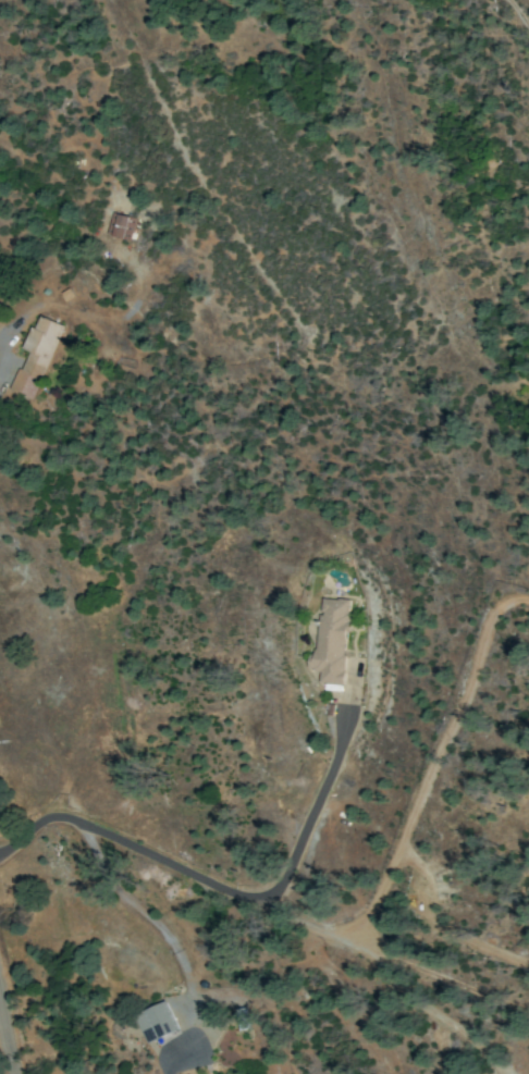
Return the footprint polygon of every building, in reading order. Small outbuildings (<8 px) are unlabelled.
[(136,218),(112,212),(107,235),(130,241),(136,218)] [(11,392),(33,400),(63,325),(38,315),(24,349),(27,351),(11,392)] [(342,685),(350,600),(321,598),(314,670),(321,671),(320,683),(342,685)] [(145,1043),(177,1032),(167,1003),(136,1013),(145,1043)]
